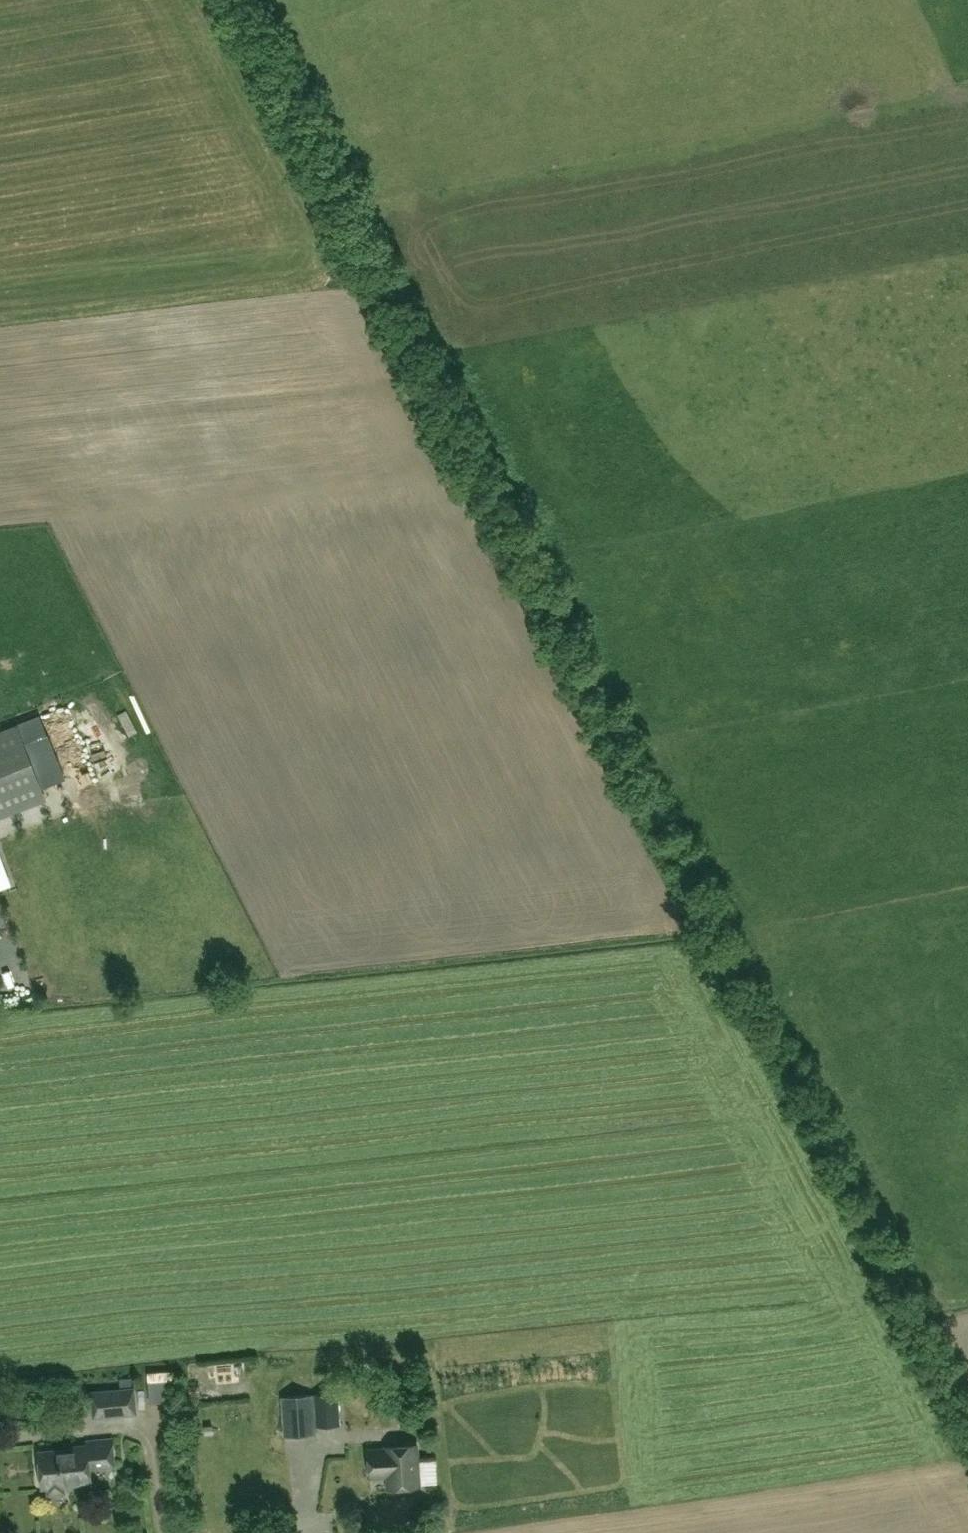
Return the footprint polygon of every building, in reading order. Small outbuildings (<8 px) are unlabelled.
[(40,714),(16,724),(41,788),(66,779),(40,714)] [(0,730),(0,817),(45,799),(41,788),(16,724),(0,730)] [(141,1373),(142,1384),(167,1381),(165,1370),(141,1373)] [(131,1378),(119,1379),(120,1391),(132,1390),(131,1378)] [(167,1409),(166,1384),(142,1384),(143,1409),(167,1409)] [(331,1393),(342,1392),(342,1384),(331,1384),(331,1393)] [(199,1385),(189,1386),(190,1396),(200,1395),(199,1385)] [(122,1415),(120,1391),(93,1393),(95,1417),(122,1415)] [(339,1395),(283,1398),(285,1437),(317,1435),(316,1424),(340,1422),(339,1395)] [(112,1440),(87,1442),(87,1448),(39,1452),(42,1488),(48,1488),(49,1494),(65,1493),(64,1486),(92,1484),(91,1468),(115,1465),(112,1440)] [(369,1451),(370,1477),(388,1476),(389,1489),(420,1487),(417,1445),(386,1447),(386,1450),(369,1451)]
